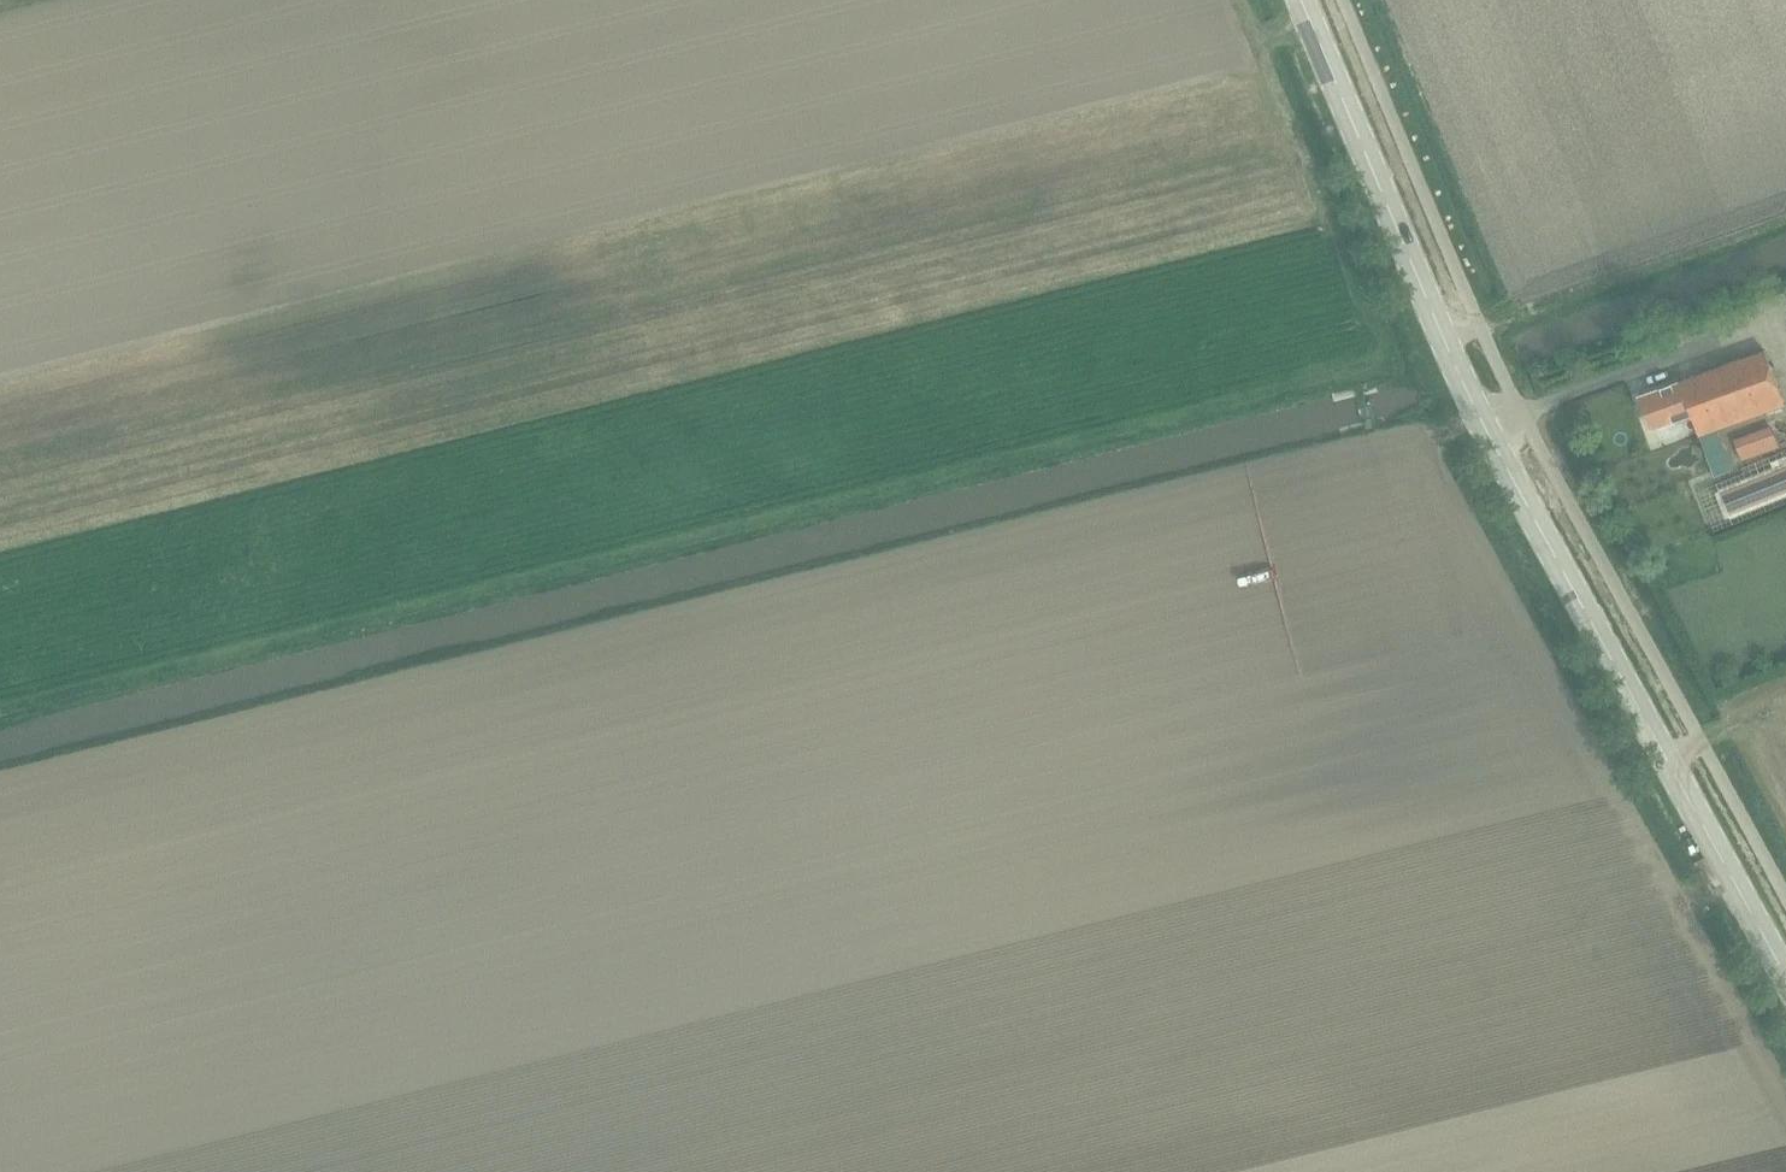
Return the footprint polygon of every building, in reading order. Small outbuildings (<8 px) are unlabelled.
[(1678,382),(1639,396),(1651,428),(1690,414),(1709,466),(1712,465),(1716,476),(1731,470),(1716,429),(1784,404),(1764,350),(1678,381),(1678,382)] [(1771,425),(1734,438),(1742,459),(1778,446),(1771,425)] [(1720,493),(1728,514),(1785,491),(1785,467),(1720,493)]
